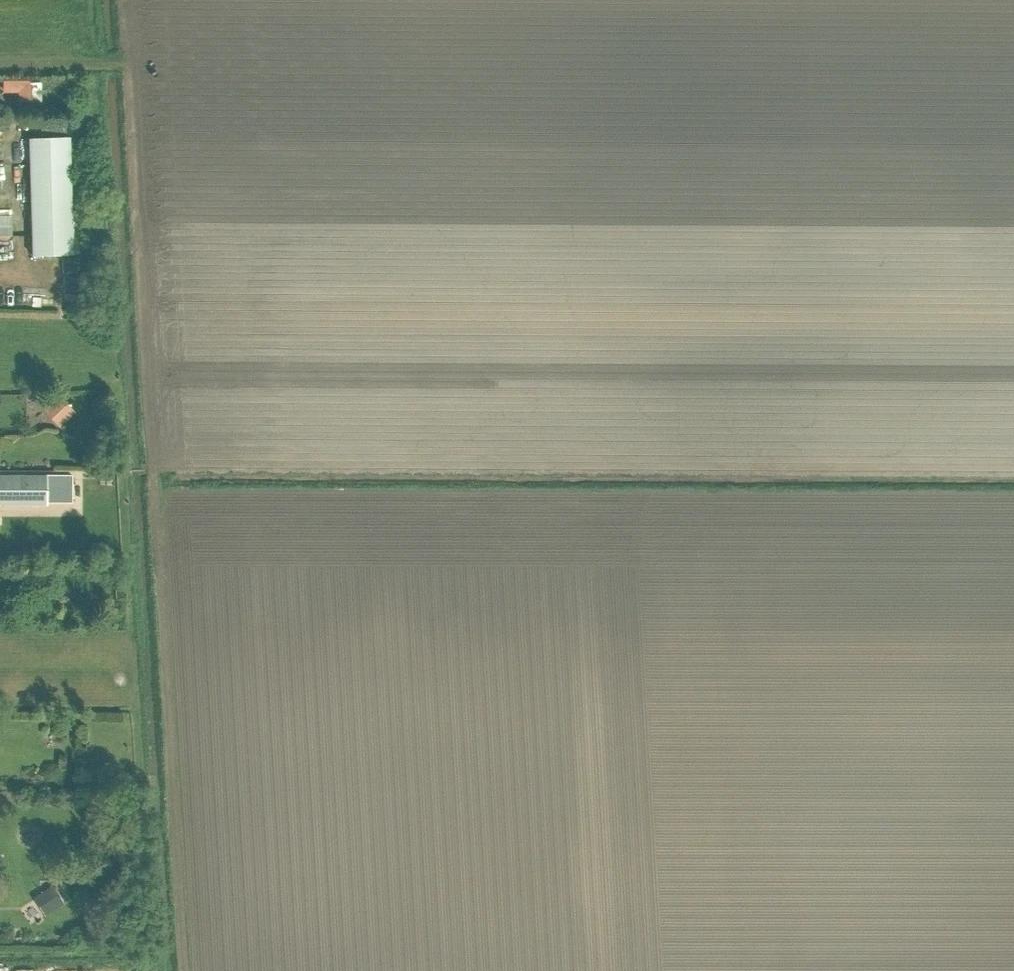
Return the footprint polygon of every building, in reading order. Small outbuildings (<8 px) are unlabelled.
[(69,137),(29,138),(32,255),(73,254),(69,137)] [(67,402),(51,416),(59,426),(75,412),(67,402)] [(48,505),(48,502),(72,502),(72,475),(0,475),(0,505),(48,505)] [(35,899),(46,917),(65,904),(54,887),(35,899)]
